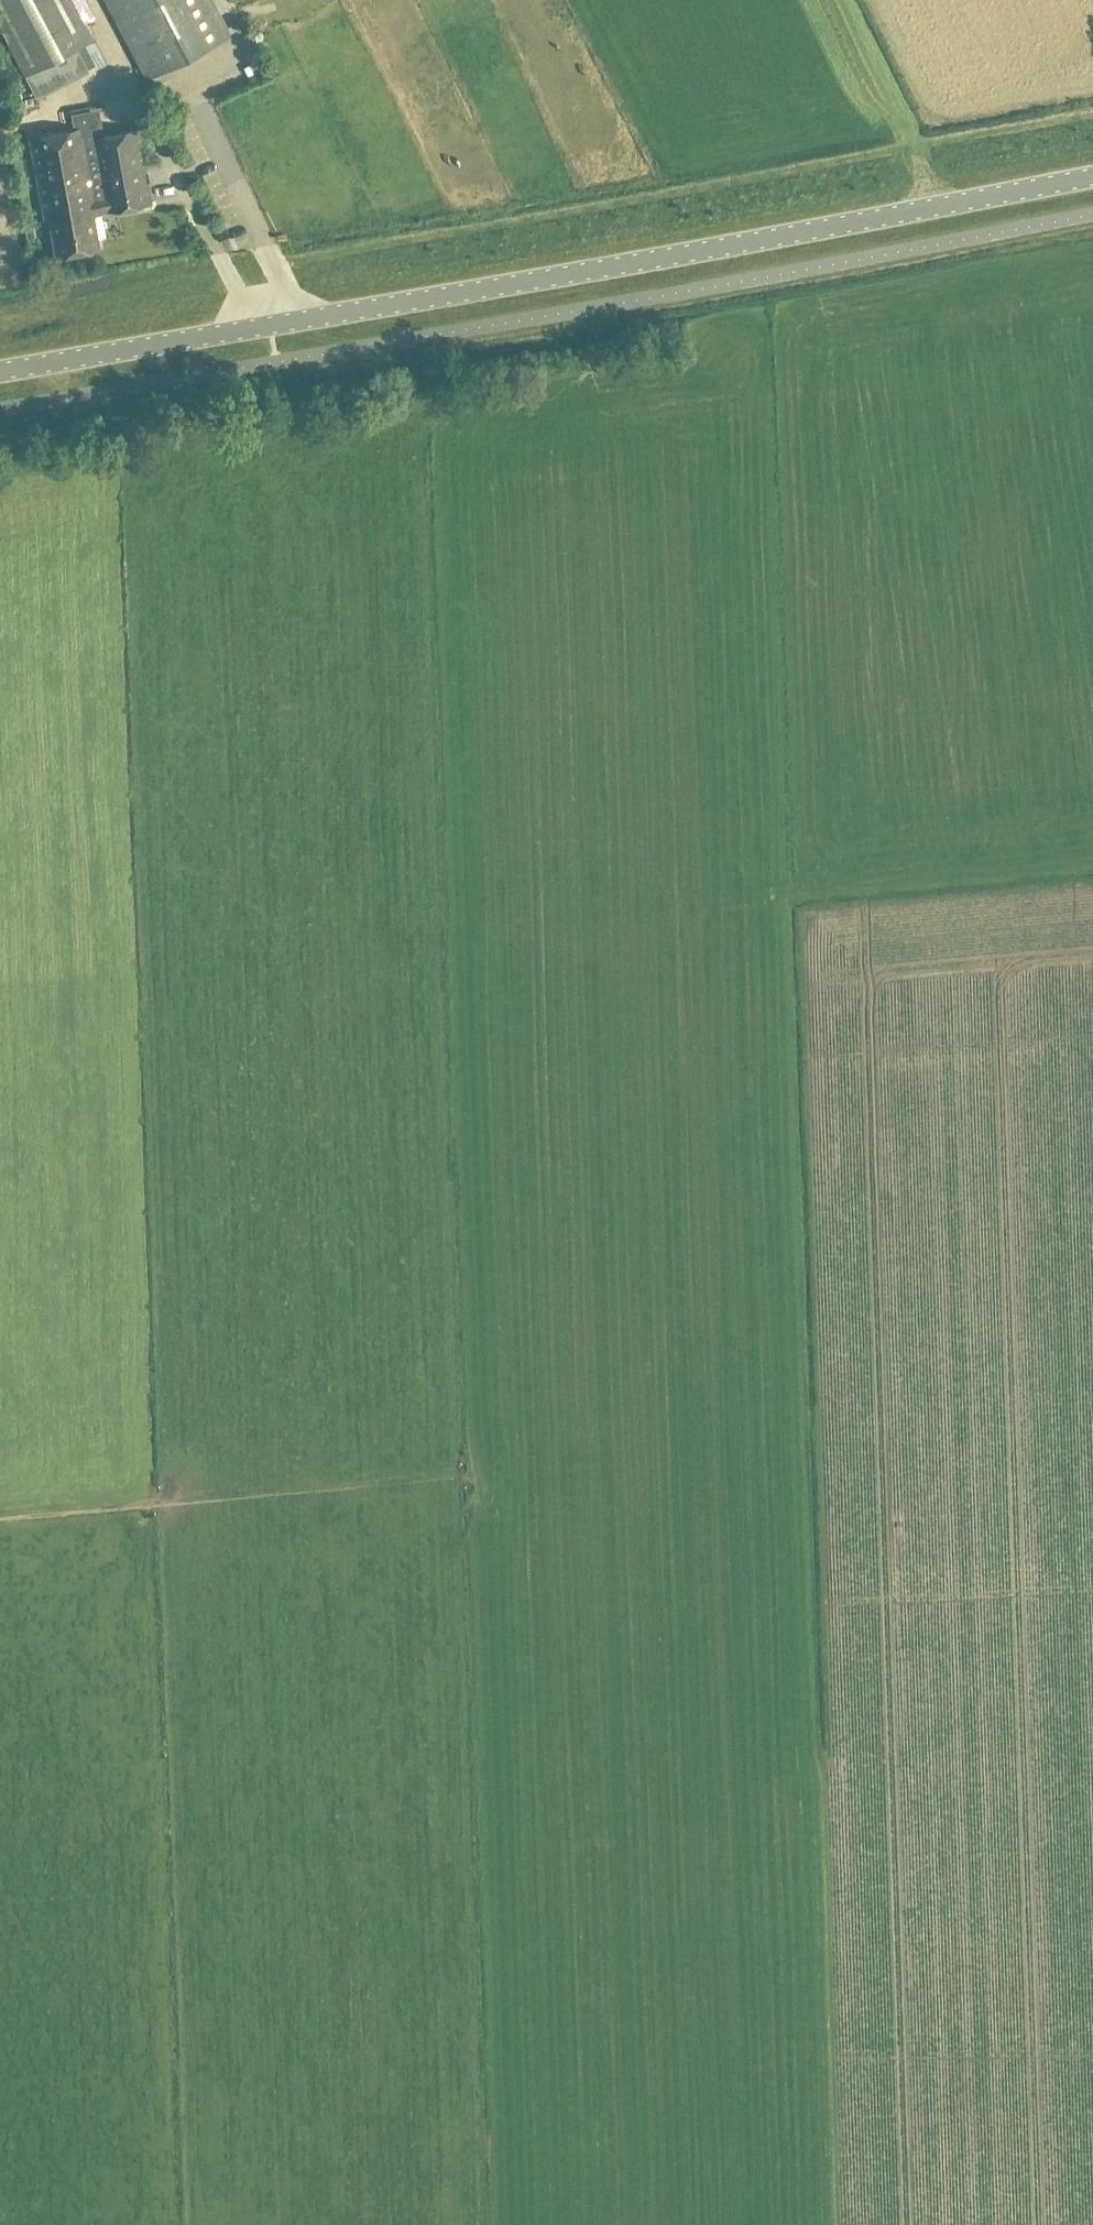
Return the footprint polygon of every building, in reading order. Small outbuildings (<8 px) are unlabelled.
[(93,41),(72,0),(0,0),(0,24),(26,73),(93,41)] [(148,78),(230,34),(212,0),(107,0),(148,78)] [(39,93),(57,85),(50,71),(33,79),(39,93)] [(25,102),(15,103),(17,115),(27,113),(25,102)] [(163,108),(154,112),(160,123),(169,119),(163,108)] [(74,128),(29,136),(29,140),(44,224),(49,224),(55,258),(96,251),(100,250),(94,214),(152,204),(139,127),(104,133),(105,138),(85,142),(83,131),(75,132),(74,128)]
